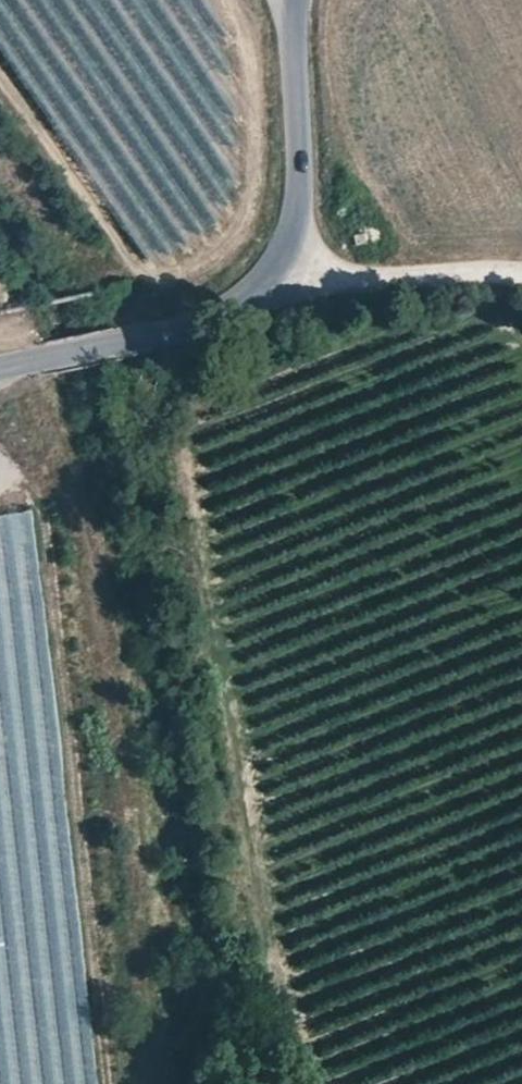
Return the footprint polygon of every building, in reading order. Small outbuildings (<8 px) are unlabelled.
[(356,231),(357,245),(369,245),(368,228),(356,231)]
